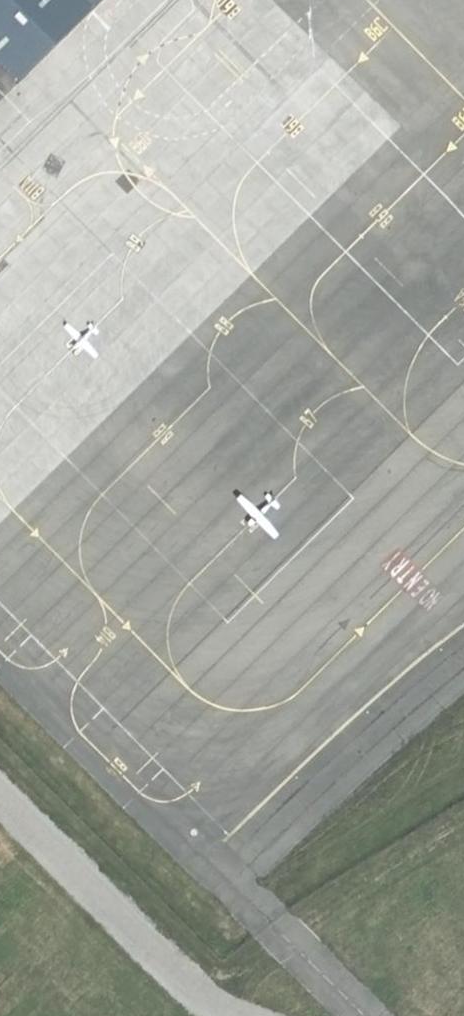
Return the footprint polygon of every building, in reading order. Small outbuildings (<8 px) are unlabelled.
[(14,81),(97,0),(0,0),(0,67),(14,81)]
